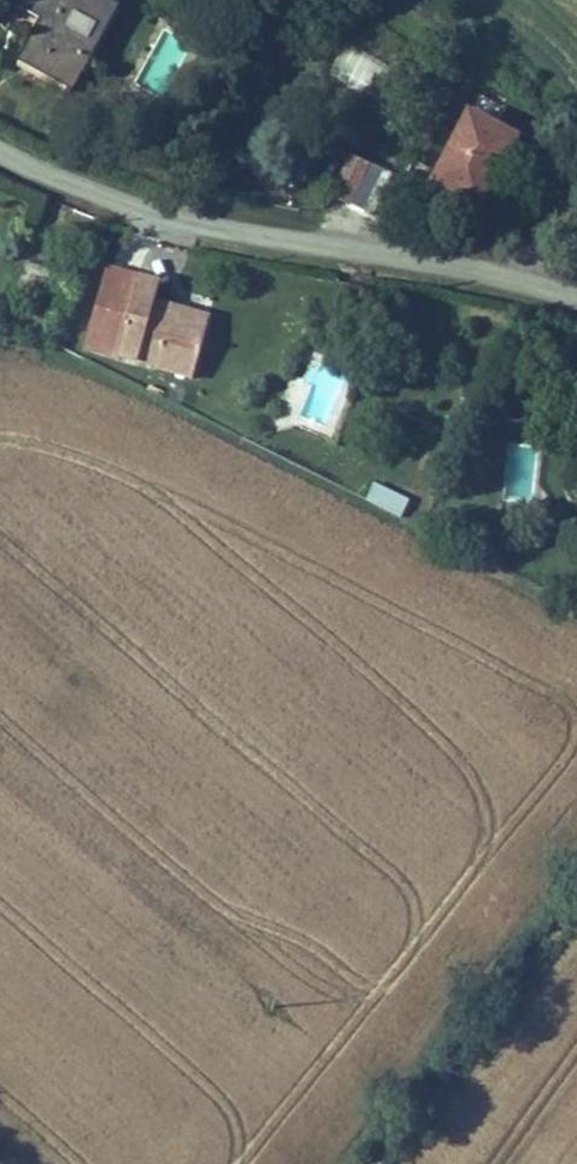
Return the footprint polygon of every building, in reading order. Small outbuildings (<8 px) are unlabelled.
[(118,3),(112,0),(12,0),(10,3),(38,18),(17,58),(72,88),(118,3)] [(520,124),(475,105),(449,166),(502,189),(512,167),(503,164),(520,124)] [(366,155),(348,200),(365,207),(384,162),(366,155)] [(105,265),(83,352),(193,380),(210,312),(154,298),(159,279),(105,265)] [(400,517),(409,498),(373,482),(365,501),(400,517)]
